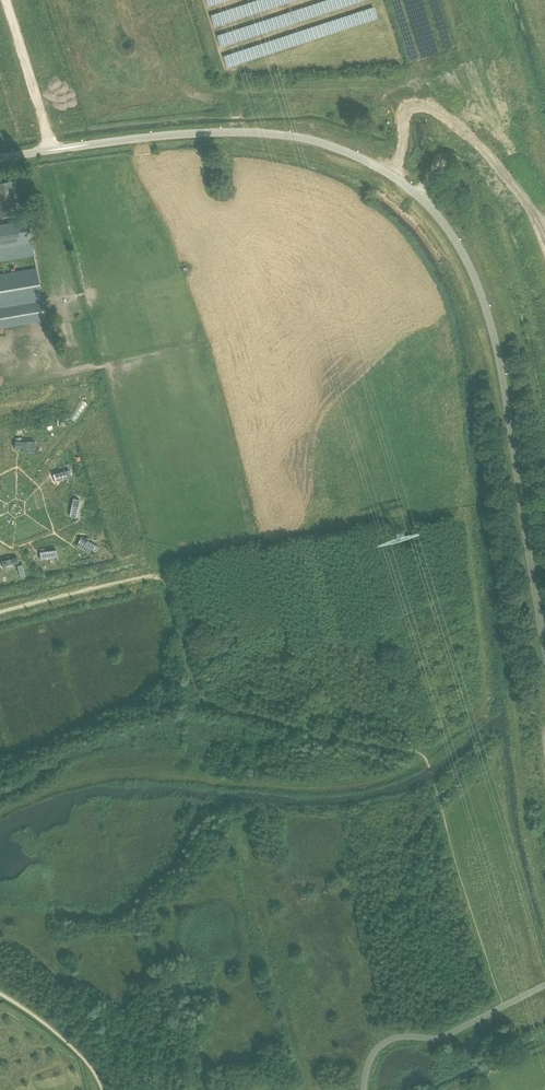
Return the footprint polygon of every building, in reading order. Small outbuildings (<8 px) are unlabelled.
[(16,216),(11,181),(0,183),(0,219),(16,216)] [(33,256),(27,220),(0,224),(0,260),(0,261),(33,256)] [(45,321),(36,268),(0,275),(0,328),(45,321)] [(69,469),(54,474),(56,480),(71,476),(69,469)] [(79,500),(73,499),(69,516),(76,517),(79,500)] [(81,537),(81,538),(80,538),(78,541),(79,542),(95,551),(98,546),(81,537)] [(57,556),(56,550),(40,552),(40,555),(39,555),(40,559),(57,556)] [(2,566),(18,563),(17,557),(1,561),(2,566)]
